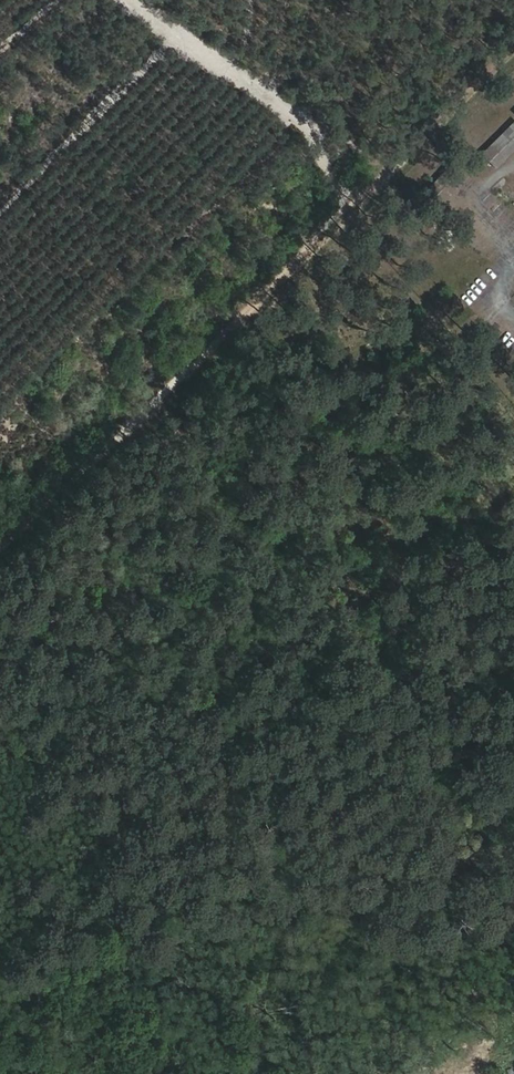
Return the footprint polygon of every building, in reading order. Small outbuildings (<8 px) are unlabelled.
[(496,167),(513,149),(513,120),(482,153),(496,167)]
